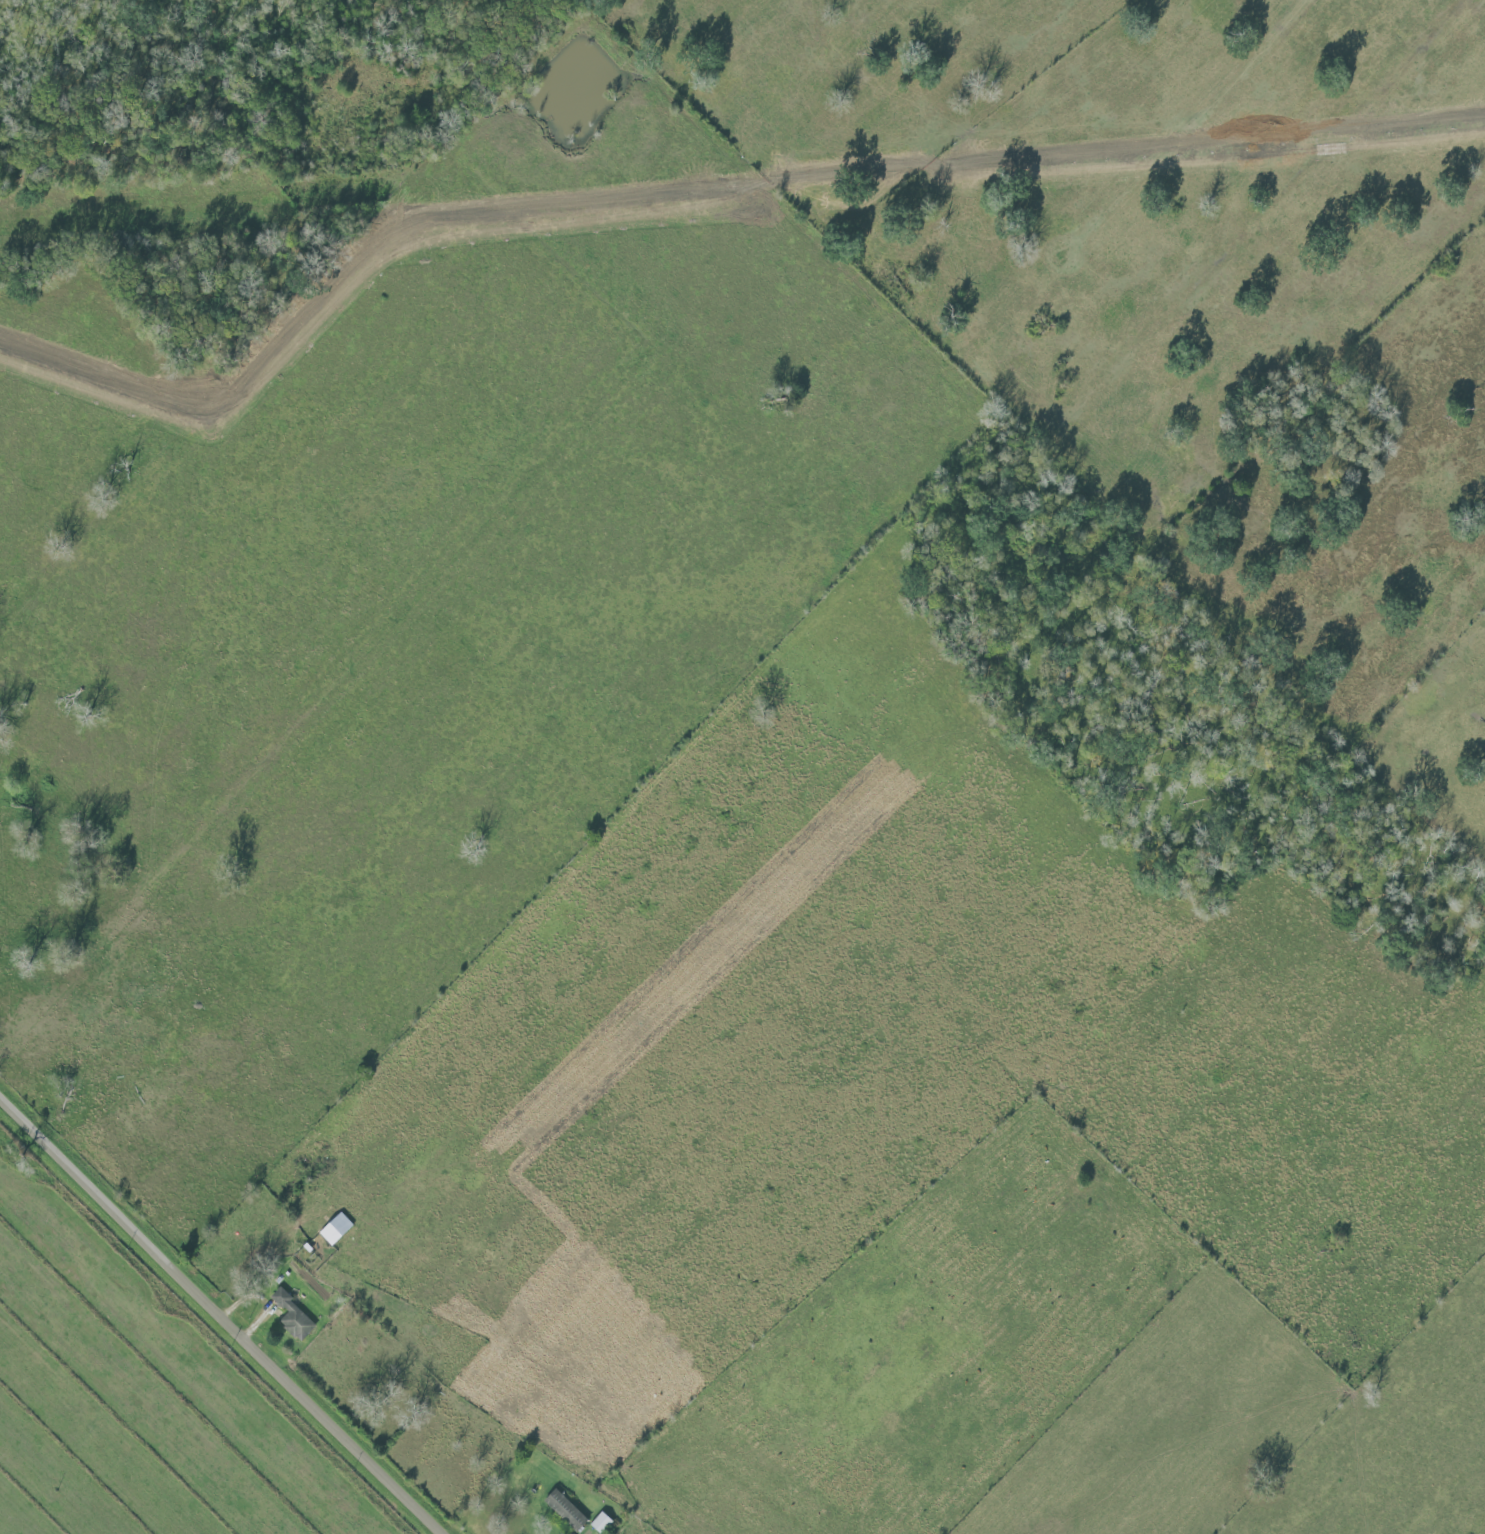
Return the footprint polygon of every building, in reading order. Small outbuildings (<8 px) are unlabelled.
[(334,1248),(356,1227),(343,1213),(321,1234),(334,1248)] [(320,1326),(280,1288),(272,1297),(290,1314),(282,1323),(303,1344),(320,1326)] [(591,1521),(559,1488),(547,1500),(579,1533),(591,1521)] [(604,1511),(591,1525),(601,1533),(605,1533),(616,1522),(604,1511)]
